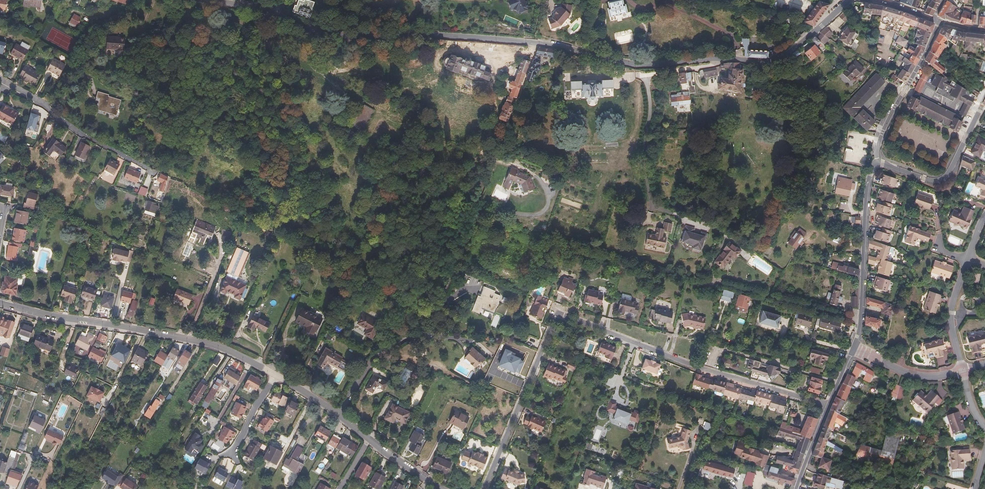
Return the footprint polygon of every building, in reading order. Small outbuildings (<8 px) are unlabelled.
[(301,0),(298,0),(293,11),(309,17),(314,3),(307,0),(305,0),(304,1),(301,0)] [(525,0),(508,0),(511,8),(520,12),(528,8),(525,0)] [(609,9),(607,9),(609,18),(615,16),(615,17),(620,16),(620,15),(627,14),(625,6),(623,6),(622,0),(621,0),(607,3),(609,9)] [(829,3),(821,0),(818,0),(801,21),(813,26),(829,3)] [(928,2),(927,6),(935,10),(938,4),(930,0),(929,3),(928,2)] [(947,1),(943,9),(938,15),(945,19),(958,22),(961,13),(962,11),(956,8),(958,6),(947,1)] [(571,5),(561,3),(561,7),(557,11),(556,10),(553,13),(554,14),(551,18),(547,19),(551,28),(560,25),(569,14),(571,5)] [(859,5),(864,6),(863,13),(870,14),(870,13),(880,15),(881,6),(856,3),(852,4),(850,6),(857,10),(859,5)] [(900,11),(881,6),(880,15),(878,25),(877,32),(886,36),(888,32),(890,33),(891,31),(893,31),(900,11)] [(927,6),(927,7),(925,11),(924,13),(932,16),(935,10),(927,6)] [(839,16),(838,17),(843,22),(849,17),(845,11),(839,16)] [(914,16),(900,11),(893,31),(895,32),(894,38),(896,39),(895,42),(897,43),(895,46),(901,50),(906,42),(907,40),(902,37),(910,24),(914,16)] [(74,15),(68,24),(74,27),(79,18),(74,15)] [(934,24),(914,16),(910,24),(918,27),(930,32),(930,33),(934,24)] [(843,22),(838,17),(826,26),(832,33),(843,22)] [(826,26),(820,32),(828,38),(832,33),(826,26)] [(844,30),(842,34),(839,38),(847,43),(855,31),(847,26),(844,30)] [(941,28),(938,33),(947,40),(954,45),(955,45),(957,40),(962,41),(964,33),(959,31),(944,27),(943,28),(941,28)] [(915,35),(918,36),(915,43),(917,44),(924,47),(930,33),(916,31),(915,35)] [(820,32),(815,37),(820,42),(823,44),(828,38),(820,32)] [(938,33),(934,40),(930,51),(938,58),(946,45),(943,43),(947,40),(938,33)] [(983,35),(964,33),(962,41),(961,47),(965,47),(965,49),(969,51),(973,51),(973,46),(982,47),(983,35)] [(811,40),(815,44),(805,54),(812,61),(821,52),(817,48),(818,47),(817,45),(820,42),(815,37),(811,40)] [(117,41),(108,40),(107,50),(124,51),(125,39),(117,38),(117,41)] [(22,42),(20,45),(16,43),(11,52),(23,59),(28,50),(26,49),(28,46),(22,42)] [(909,45),(906,50),(911,52),(912,54),(918,59),(923,50),(924,47),(917,44),(914,48),(909,45)] [(551,49),(539,47),(537,52),(549,56),(551,49)] [(938,58),(930,51),(925,61),(928,63),(942,73),(945,69),(935,61),(938,58)] [(900,60),(906,64),(902,69),(909,74),(915,65),(908,60),(898,53),(895,58),(900,61),(900,60)] [(912,54),(911,55),(908,60),(915,65),(918,59),(912,54)] [(463,59),(451,55),(447,69),(457,72),(458,69),(489,80),(491,74),(483,71),(485,67),(475,63),(476,63),(471,61),(470,59),(468,58),(466,59),(465,61),(462,60),(463,59)] [(53,58),(47,69),(60,75),(65,65),(53,58)] [(538,60),(534,58),(527,80),(530,81),(534,72),(536,73),(538,65),(536,65),(538,60)] [(510,89),(512,89),(509,96),(510,96),(507,103),(505,103),(504,104),(499,118),(507,121),(529,63),(523,61),(514,83),(512,82),(510,89)] [(849,69),(848,68),(842,74),(849,81),(854,76),(855,77),(863,69),(855,61),(851,65),(851,66),(849,69)] [(721,66),(704,70),(706,81),(717,78),(716,75),(719,74),(718,71),(723,70),(723,71),(729,71),(729,73),(734,73),(734,78),(731,78),(731,81),(729,82),(723,82),(723,91),(741,91),(742,71),(739,70),(739,63),(730,63),(722,64),(721,64),(721,65),(721,66)] [(24,65),(19,74),(23,76),(22,78),(33,84),(39,73),(28,67),(28,66),(26,65),(24,65)] [(901,69),(901,70),(896,77),(892,74),(890,78),(895,82),(897,78),(903,82),(909,74),(902,69),(901,69)] [(937,86),(951,92),(950,94),(966,102),(971,104),(975,96),(971,94),(968,92),(946,76),(946,78),(935,73),(930,83),(937,86)] [(884,82),(876,74),(843,108),(865,130),(874,122),(859,107),(884,82)] [(581,80),(570,81),(571,91),(580,91),(581,99),(603,97),(603,89),(614,89),(613,78),(600,79),(600,82),(581,83),(581,80)] [(925,81),(920,78),(915,90),(920,93),(925,81)] [(937,87),(935,91),(953,100),(955,96),(950,94),(937,87)] [(971,88),(968,92),(971,94),(975,96),(977,97),(979,93),(971,88)] [(689,92),(675,93),(676,105),(690,104),(689,93),(689,92)] [(98,104),(97,104),(96,107),(97,107),(97,109),(117,115),(121,101),(108,97),(109,96),(98,93),(96,98),(100,99),(98,104)] [(919,101),(911,97),(907,106),(915,110),(915,109),(950,126),(950,127),(958,131),(962,122),(955,119),(956,115),(940,107),(941,105),(938,103),(937,106),(920,98),(919,101)] [(0,107),(0,117),(8,121),(9,121),(13,123),(20,112),(14,109),(14,110),(8,107),(9,106),(4,103),(1,108),(0,107)] [(365,127),(375,110),(363,104),(352,123),(357,126),(358,123),(365,127)] [(969,108),(964,106),(960,114),(965,116),(969,108)] [(39,115),(31,113),(26,129),(30,130),(31,130),(34,131),(39,115)] [(151,133),(155,130),(149,121),(144,124),(151,133)] [(978,138),(971,153),(979,157),(983,150),(984,151),(984,141),(978,138)] [(67,148),(54,139),(45,152),(59,161),(67,148)] [(90,146),(82,142),(76,154),(85,158),(90,146)] [(976,161),(963,156),(960,165),(972,170),(976,161)] [(120,163),(111,158),(106,168),(115,173),(120,163)] [(518,170),(512,167),(503,186),(509,189),(514,179),(521,182),(524,192),(534,189),(530,176),(518,171),(518,170)] [(141,174),(128,169),(124,178),(137,183),(141,174)] [(160,175),(158,180),(162,182),(158,191),(162,193),(166,184),(165,184),(168,178),(161,174),(159,173),(158,174),(160,175)] [(882,179),(881,178),(879,182),(894,187),(895,184),(896,183),(897,180),(896,179),(889,176),(886,175),(883,174),(882,179)] [(975,186),(983,189),(980,196),(984,198),(984,180),(979,178),(975,186)] [(838,189),(840,189),(839,195),(849,196),(850,187),(849,187),(850,183),(844,182),(844,188),(838,187),(838,189)] [(6,186),(0,185),(0,187),(0,194),(12,196),(14,188),(12,187),(6,186)] [(147,190),(141,187),(138,193),(144,196),(147,190)] [(878,193),(879,193),(878,197),(881,198),(884,199),(891,201),(892,199),(894,198),(894,196),(894,195),(893,194),(879,189),(878,193)] [(37,195),(28,193),(26,204),(25,203),(24,208),(34,210),(37,195)] [(932,199),(917,195),(913,205),(920,207),(923,208),(928,210),(932,199)] [(155,204),(148,201),(145,210),(156,213),(158,206),(156,206),(156,207),(155,206),(155,204)] [(883,205),(878,203),(875,211),(890,216),(893,204),(886,202),(885,205),(883,205)] [(960,212),(953,210),(949,221),(966,228),(970,217),(969,216),(972,209),(963,206),(960,212)] [(15,222),(21,223),(23,211),(17,210),(15,222)] [(876,219),(877,219),(876,223),(879,224),(882,225),(889,228),(890,225),(892,225),(893,222),(892,220),(891,220),(877,215),(876,219)] [(215,228),(196,223),(190,241),(195,242),(196,239),(201,240),(200,244),(205,245),(206,242),(207,237),(212,238),(215,228)] [(648,234),(646,245),(664,248),(666,238),(662,237),(663,231),(671,232),(672,224),(664,223),(663,229),(657,229),(656,236),(648,234)] [(910,226),(907,235),(908,235),(905,243),(914,245),(916,238),(928,242),(931,234),(919,230),(919,229),(910,226)] [(694,229),(686,227),(685,232),(684,231),(681,241),(694,245),(692,250),(699,252),(701,247),(701,248),(703,240),(705,240),(706,234),(701,233),(701,236),(693,234),(694,229)] [(800,245),(807,233),(797,227),(787,243),(795,249),(799,244),(800,245)] [(881,231),(876,230),(874,237),(888,242),(892,231),(885,229),(883,232),(881,231)] [(222,230),(220,235),(226,238),(224,243),(224,248),(228,249),(229,245),(234,235),(222,230)] [(880,252),(878,252),(876,258),(886,261),(888,254),(892,253),(894,247),(869,239),(868,247),(876,250),(876,248),(879,249),(880,252)] [(7,260),(13,261),(17,243),(9,242),(7,257),(8,257),(7,260)] [(722,250),(724,251),(715,262),(723,268),(732,257),(734,259),(740,251),(728,242),(722,250)] [(33,247),(30,246),(28,256),(31,257),(33,251),(37,252),(38,249),(33,247)] [(249,253),(237,248),(227,272),(238,277),(249,253)] [(131,262),(133,251),(130,250),(129,252),(116,249),(114,250),(112,254),(114,255),(113,259),(114,261),(117,261),(119,260),(127,262),(127,261),(131,262)] [(875,263),(879,264),(878,268),(879,268),(877,273),(887,276),(891,262),(886,261),(876,258),(868,255),(868,262),(868,263),(874,264),(875,263)] [(942,263),(934,260),(930,272),(949,278),(953,266),(944,264),(941,263),(942,263)] [(848,267),(847,273),(858,276),(858,269),(848,267)] [(874,281),(876,282),(875,284),(875,286),(886,289),(889,280),(875,276),(874,281)] [(246,285),(227,277),(220,292),(226,294),(227,292),(235,295),(234,298),(239,300),(246,285)] [(560,285),(559,285),(557,291),(564,294),(564,295),(568,297),(572,288),(573,289),(575,284),(571,282),(572,281),(567,279),(563,277),(560,285)] [(12,283),(10,282),(7,295),(16,296),(18,285),(12,284),(12,283)] [(77,289),(64,284),(60,294),(65,296),(67,297),(66,301),(66,302),(71,303),(72,299),(73,299),(77,289)] [(833,285),(831,294),(830,300),(829,304),(835,305),(839,286),(833,285)] [(98,290),(85,286),(82,296),(95,300),(98,290)] [(479,296),(477,295),(471,310),(478,313),(481,307),(493,311),(499,295),(493,293),(494,290),(483,286),(479,296)] [(193,295),(178,288),(173,298),(189,304),(193,295)] [(587,295),(585,295),(583,303),(589,304),(589,303),(600,305),(602,296),(597,295),(598,292),(588,290),(587,295)] [(734,293),(724,290),(722,295),(722,296),(732,299),(734,293)] [(134,293),(123,291),(121,301),(128,303),(128,301),(131,302),(132,298),(134,293)] [(941,295),(930,291),(924,309),(935,313),(937,306),(939,302),(941,295)] [(750,298),(740,295),(735,310),(746,313),(750,298)] [(114,299),(104,296),(102,306),(111,309),(114,299)] [(867,296),(867,303),(882,308),(881,313),(890,315),(893,305),(867,296)] [(630,301),(620,298),(618,310),(619,310),(618,311),(624,312),(624,311),(633,313),(635,305),(635,302),(630,301)] [(536,299),(534,303),(529,316),(533,317),(532,318),(537,320),(537,319),(541,320),(547,303),(536,299)] [(136,305),(132,303),(128,315),(131,316),(133,317),(137,305),(136,305)] [(654,314),(656,314),(655,318),(661,319),(660,321),(670,323),(672,312),(668,311),(668,309),(661,308),(661,309),(656,308),(654,314)] [(322,319),(302,309),(296,322),(307,327),(305,330),(313,334),(315,331),(316,332),(322,319)] [(781,317),(763,311),(759,323),(777,329),(781,317)] [(811,317),(798,313),(795,323),(809,327),(811,317)] [(874,314),(866,313),(865,324),(878,327),(880,320),(873,318),(874,314)] [(363,314),(358,323),(367,329),(365,334),(372,338),(380,324),(363,314)] [(686,314),(681,315),(683,325),(688,325),(692,326),(697,328),(697,327),(702,328),(705,321),(699,319),(700,317),(695,316),(695,317),(686,314)] [(841,322),(818,315),(815,325),(820,326),(819,327),(839,332),(841,322)] [(269,324),(254,316),(248,327),(254,330),(256,327),(265,332),(269,324)] [(1,320),(0,324),(0,333),(2,333),(2,335),(9,337),(13,324),(4,321),(3,321),(1,320)] [(33,328),(22,324),(18,337),(21,338),(20,339),(28,342),(33,328)] [(86,337),(80,333),(75,343),(87,349),(92,339),(91,339),(93,336),(88,333),(86,337)] [(967,338),(968,343),(970,343),(971,346),(972,346),(974,354),(981,352),(979,345),(984,343),(984,334),(977,336),(977,335),(969,337),(967,338)] [(53,341),(37,335),(34,345),(50,351),(53,341)] [(113,336),(113,335),(107,347),(108,347),(111,349),(113,346),(117,347),(119,343),(115,342),(117,338),(113,336)] [(931,342),(924,344),(926,352),(933,350),(935,357),(943,355),(941,348),(940,345),(943,344),(941,339),(938,340),(938,339),(931,341),(931,342)] [(605,345),(600,343),(597,352),(605,356),(604,358),(610,360),(615,347),(610,345),(609,346),(605,345)] [(900,345),(897,354),(907,358),(910,349),(900,345)] [(10,350),(3,346),(0,352),(0,355),(7,358),(10,350)] [(98,349),(92,346),(88,355),(101,361),(105,353),(98,349)] [(138,347),(136,351),(132,358),(131,360),(142,365),(148,353),(138,347)] [(179,352),(172,347),(167,356),(166,357),(173,361),(179,352)] [(469,351),(466,354),(464,357),(470,362),(469,363),(474,367),(478,363),(480,364),(485,358),(471,347),(468,350),(469,351)] [(342,357),(326,348),(317,364),(324,368),(327,363),(330,363),(345,371),(349,364),(341,360),(342,357)] [(191,354),(185,350),(177,361),(184,366),(191,354)] [(810,357),(816,359),(814,364),(822,366),(823,361),(824,358),(827,359),(828,354),(812,350),(810,357)] [(167,356),(159,351),(153,361),(161,365),(163,363),(166,357),(167,356)] [(504,351),(496,368),(512,375),(513,374),(517,375),(522,363),(518,361),(519,360),(509,356),(510,353),(504,351)] [(115,358),(115,360),(112,366),(113,367),(119,369),(123,362),(115,358)] [(220,361),(215,358),(212,364),(217,367),(220,361)] [(648,360),(645,359),(641,369),(655,374),(656,374),(658,368),(659,364),(654,362),(655,362),(648,359),(648,360)] [(769,383),(772,376),(773,376),(776,375),(778,375),(781,368),(750,359),(747,369),(751,370),(752,372),(751,374),(760,377),(759,380),(769,383)] [(79,368),(68,362),(64,371),(75,376),(79,368)] [(874,372),(857,363),(851,376),(856,378),(857,378),(859,372),(866,376),(864,379),(869,381),(874,372)] [(553,366),(548,364),(542,376),(551,380),(552,378),(560,381),(564,382),(565,378),(562,377),(565,371),(556,367),(555,368),(553,367),(553,366)] [(235,370),(230,367),(224,377),(237,385),(242,378),(233,372),(235,370)] [(696,372),(696,374),(695,374),(694,374),(692,383),(707,388),(710,380),(710,379),(701,376),(702,374),(696,372)] [(256,377),(251,374),(244,386),(249,388),(250,386),(258,390),(263,381),(260,379),(256,377)] [(851,376),(848,374),(843,383),(851,388),(856,378),(851,376)] [(387,383),(374,375),(366,389),(373,393),(377,386),(384,390),(387,383)] [(821,380),(811,377),(807,390),(818,393),(820,387),(819,387),(821,380)] [(218,378),(209,393),(214,397),(218,390),(218,389),(223,381),(221,380),(218,378)] [(710,380),(707,388),(722,393),(726,381),(721,380),(721,382),(717,381),(718,380),(714,379),(713,381),(710,380)] [(791,384),(788,384),(787,389),(795,392),(797,384),(791,383),(791,384)] [(843,383),(839,390),(830,410),(839,414),(851,388),(843,383)] [(894,384),(890,396),(900,400),(905,388),(894,384)] [(204,388),(200,385),(190,400),(197,404),(202,396),(200,395),(204,388)] [(737,396),(739,387),(733,386),(730,385),(727,393),(735,395),(737,396)] [(94,388),(90,387),(85,396),(98,401),(102,392),(98,390),(94,388)] [(738,396),(747,399),(747,398),(754,400),(757,391),(757,390),(752,389),(751,393),(749,392),(749,391),(741,389),(738,396)] [(761,392),(757,390),(757,391),(754,400),(770,405),(772,396),(773,395),(767,393),(767,395),(760,393),(761,392)] [(277,392),(274,394),(270,400),(283,407),(285,404),(287,405),(289,402),(286,401),(288,398),(284,396),(285,393),(282,391),(282,392),(281,394),(278,393),(277,392)] [(919,391),(911,400),(926,413),(934,403),(936,405),(941,399),(930,391),(928,393),(931,395),(928,398),(926,396),(919,391)] [(214,397),(209,393),(204,400),(209,404),(214,397)] [(781,397),(773,395),(772,396),(770,405),(769,406),(777,409),(776,412),(784,414),(785,409),(787,404),(787,403),(780,401),(781,397)] [(151,406),(150,405),(144,414),(150,418),(160,402),(155,399),(151,406)] [(289,402),(287,405),(285,410),(293,415),(298,405),(290,400),(289,402)] [(616,403),(610,400),(606,410),(615,414),(613,418),(627,423),(629,419),(638,422),(641,412),(635,410),(634,412),(628,410),(627,412),(620,409),(621,408),(615,406),(616,403)] [(247,405),(238,401),(232,412),(241,417),(247,405)] [(409,413),(392,405),(387,414),(386,414),(384,419),(392,423),(394,418),(404,423),(409,413)] [(839,414),(830,410),(823,427),(831,431),(835,421),(843,425),(846,418),(839,414)] [(468,418),(456,411),(450,421),(463,428),(468,418)] [(956,411),(945,416),(953,434),(964,429),(961,422),(960,423),(959,419),(956,411)] [(36,430),(35,432),(39,434),(46,421),(34,415),(29,426),(36,430)] [(262,421),(261,420),(258,424),(267,431),(274,420),(267,415),(265,418),(262,421)] [(531,417),(526,416),(523,424),(527,426),(526,428),(532,430),(533,428),(542,432),(546,421),(540,418),(540,419),(532,415),(531,417)] [(817,419),(808,416),(802,430),(789,426),(790,425),(781,422),(780,428),(799,434),(809,438),(817,419)] [(703,429),(710,431),(712,425),(706,422),(703,429)] [(886,432),(887,432),(886,437),(899,441),(903,428),(889,424),(886,432)] [(224,425),(220,432),(221,433),(218,437),(226,441),(228,437),(229,438),(231,435),(233,436),(235,432),(224,425)] [(330,432),(320,426),(314,436),(325,441),(330,432)] [(681,436),(667,439),(669,447),(679,445),(679,446),(680,447),(681,447),(681,448),(682,448),(683,448),(683,449),(689,448),(687,440),(691,430),(684,427),(681,436)] [(831,431),(823,427),(819,438),(827,442),(831,431)] [(784,434),(800,439),(796,450),(804,453),(809,438),(799,434),(780,428),(779,428),(777,433),(784,436),(784,434)] [(49,430),(48,430),(44,437),(45,438),(52,442),(55,434),(49,430)] [(410,440),(413,442),(409,450),(418,454),(422,447),(419,445),(424,436),(415,431),(410,440)] [(195,432),(185,449),(190,452),(193,447),(200,451),(204,444),(201,443),(203,439),(199,437),(200,435),(195,432)] [(57,434),(55,434),(52,442),(51,443),(55,445),(56,442),(59,444),(63,436),(57,433),(57,434)] [(340,440),(333,435),(329,444),(335,448),(340,440)] [(359,446),(343,437),(337,448),(353,457),(359,446)] [(861,444),(857,453),(856,454),(892,464),(899,441),(886,437),(885,437),(881,451),(861,444)] [(827,442),(819,438),(812,456),(821,458),(824,452),(823,452),(826,445),(833,448),(839,451),(839,448),(827,442)] [(252,443),(251,442),(244,455),(253,460),(262,443),(255,439),(252,443)] [(742,456),(744,456),(743,457),(745,458),(745,457),(747,458),(751,460),(751,459),(756,461),(755,463),(761,465),(764,456),(761,454),(759,453),(760,451),(751,448),(750,450),(745,448),(746,443),(741,441),(737,452),(742,454),(742,456)] [(282,452),(270,445),(263,458),(275,464),(282,452)] [(288,461),(287,460),(284,465),(290,469),(289,471),(297,476),(303,465),(302,464),(296,461),(301,453),(303,450),(296,446),(288,461)] [(962,449),(950,450),(951,469),(963,468),(963,460),(962,457),(967,457),(967,459),(970,459),(969,449),(962,450),(962,449)] [(465,450),(462,458),(469,461),(468,463),(474,465),(474,464),(478,465),(478,467),(483,469),(488,457),(483,455),(484,454),(483,454),(478,452),(477,453),(473,451),(472,453),(465,450)] [(795,455),(794,458),(793,461),(791,467),(798,469),(804,453),(796,450),(795,455)] [(307,456),(301,453),(296,461),(302,464),(307,456)] [(777,458),(776,457),(775,461),(789,466),(791,467),(793,461),(777,456),(777,458)] [(204,460),(200,457),(195,466),(206,473),(212,462),(208,460),(207,461),(204,460)] [(450,463),(437,457),(433,467),(446,473),(450,463)] [(831,460),(821,458),(819,467),(828,470),(831,460)] [(0,460),(0,472),(3,473),(3,472),(7,474),(9,466),(6,465),(7,463),(0,460)] [(361,463),(361,464),(356,473),(355,475),(364,480),(371,468),(361,463)] [(764,469),(765,470),(763,476),(792,484),(795,479),(777,473),(778,468),(765,465),(765,467),(764,469)] [(11,467),(3,488),(7,488),(8,486),(7,485),(9,480),(11,481),(11,483),(16,485),(18,478),(20,479),(22,472),(18,471),(17,474),(12,472),(14,468),(13,468),(11,467)] [(584,468),(579,484),(582,485),(586,486),(587,484),(595,487),(600,488),(601,488),(605,477),(599,475),(599,476),(592,474),(593,471),(584,468)] [(225,472),(219,469),(215,477),(224,482),(228,475),(225,473),(225,472)] [(112,485),(115,486),(116,485),(122,476),(123,475),(119,473),(117,476),(107,470),(101,478),(105,480),(105,481),(108,483),(109,483),(112,485)] [(377,470),(369,485),(377,488),(380,488),(385,479),(379,475),(381,472),(377,470)] [(508,472),(504,471),(500,481),(504,482),(516,487),(519,486),(525,485),(523,476),(518,477),(513,475),(508,473),(508,472)] [(819,473),(816,483),(815,483),(814,487),(822,488),(823,488),(825,482),(831,484),(831,486),(841,488),(844,481),(830,477),(819,473)] [(119,487),(119,488),(121,488),(134,488),(136,485),(122,476),(116,485),(119,487)] [(224,482),(215,477),(213,480),(214,482),(221,485),(222,485),(224,482)] [(231,477),(225,486),(231,488),(233,488),(234,488),(241,488),(242,487),(240,486),(242,482),(238,480),(237,481),(234,479),(231,477)] [(748,480),(751,487),(757,483),(754,477),(748,480)] [(397,480),(391,488),(402,488),(404,484),(397,480)]
